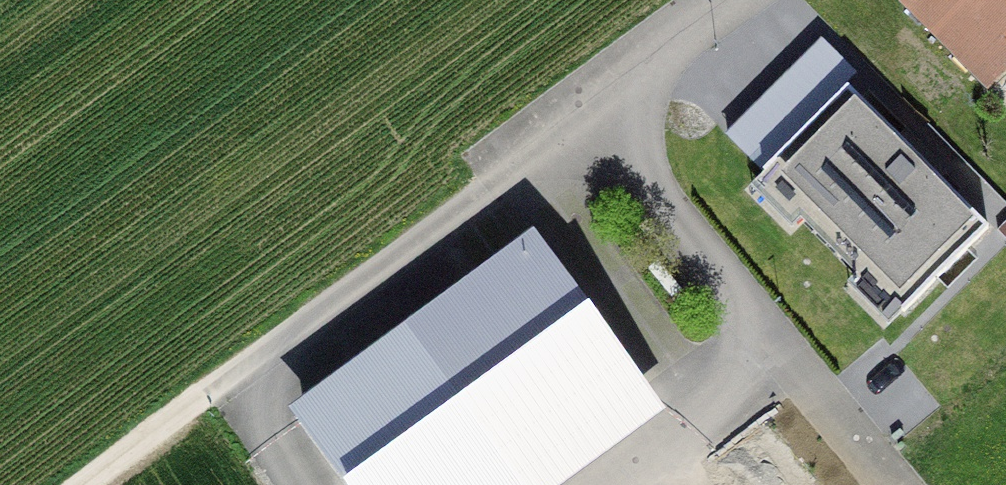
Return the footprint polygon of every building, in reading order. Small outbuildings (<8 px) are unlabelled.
[(977,79),(1005,50),(1005,18),(1005,16),(1005,15),(1005,0),(898,0),(977,79)] [(840,72),(745,166),(889,313),(984,220),(840,72)] [(708,355),(601,196),(360,358),(446,484),(515,484),(708,355)]
